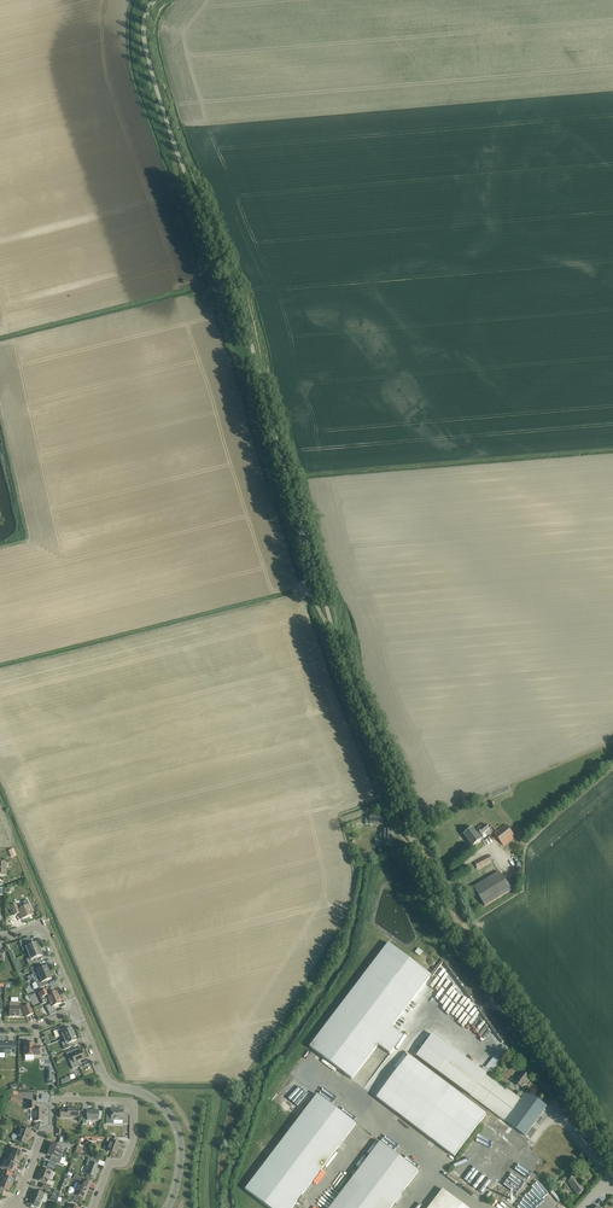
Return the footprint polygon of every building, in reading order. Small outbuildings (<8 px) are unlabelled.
[(365,816),(365,824),(370,824),(370,825),(383,825),(383,823),(383,815),(374,815),(370,815),(370,816),(365,816)] [(472,828),(463,834),(472,846),(481,840),(477,834),(479,833),(481,835),(489,829),(486,825),(481,829),(480,827),(477,830),(478,831),(476,832),(472,828)] [(494,834),(503,846),(509,842),(508,840),(514,835),(506,825),(494,834)] [(376,839),(375,845),(380,845),(381,845),(391,845),(391,829),(384,829),(384,834),(380,834),(380,839),(376,839)] [(477,868),(492,860),(490,855),(474,863),(477,868)] [(499,872),(473,888),(485,906),(510,891),(499,872)] [(16,905),(11,907),(14,916),(19,914),(21,920),(33,915),(30,906),(27,900),(23,902),(25,907),(18,909),(16,905)] [(29,938),(19,942),(23,951),(26,950),(28,954),(40,949),(38,944),(37,944),(36,943),(32,944),(30,941),(29,938)] [(391,1027),(431,976),(388,944),(310,1047),(352,1080),(378,1045),(389,1054),(403,1036),(391,1027)] [(423,956),(425,950),(419,948),(416,953),(423,956)] [(40,949),(28,954),(30,958),(26,960),(29,965),(37,962),(35,959),(42,956),(41,954),(42,954),(40,949)] [(30,976),(27,977),(28,981),(32,980),(33,979),(39,977),(49,973),(46,966),(41,969),(39,965),(30,969),(33,975),(30,976)] [(39,977),(33,979),(34,983),(36,983),(38,989),(47,985),(46,981),(51,979),(49,973),(39,977)] [(49,994),(48,992),(47,990),(43,991),(38,993),(43,1004),(48,1002),(59,997),(57,991),(53,993),(49,994)] [(59,997),(48,1002),(50,1005),(46,1006),(48,1013),(55,1010),(54,1006),(61,1003),(59,997)] [(16,1017),(19,1017),(19,1007),(19,1003),(9,1003),(9,1007),(9,1017),(13,1017),(16,1017)] [(22,1007),(26,1017),(33,1014),(29,1005),(22,1007)] [(63,1039),(74,1034),(72,1028),(66,1031),(64,1027),(56,1031),(59,1037),(62,1036),(63,1037),(63,1039)] [(74,1034),(63,1039),(64,1041),(64,1042),(62,1043),(64,1050),(72,1047),(71,1043),(77,1041),(74,1034)] [(470,1096),(504,1121),(525,1136),(547,1106),(527,1091),(526,1092),(523,1095),(522,1097),(521,1099),(486,1074),(433,1035),(416,1056),(470,1096)] [(0,1043),(0,1053),(5,1053),(8,1053),(8,1054),(15,1054),(15,1043),(8,1042),(8,1043),(0,1043)] [(24,1043),(24,1056),(40,1056),(40,1047),(34,1047),(34,1043),(24,1043)] [(73,1061),(70,1062),(73,1069),(79,1067),(77,1062),(84,1059),(81,1051),(78,1052),(77,1049),(72,1051),(74,1054),(71,1055),(73,1061)] [(408,1056),(376,1098),(454,1157),(486,1115),(408,1056)] [(486,1065),(484,1068),(488,1070),(487,1072),(491,1075),(494,1070),(486,1065)] [(531,1078),(522,1072),(514,1082),(522,1088),(526,1082),(527,1082),(531,1078)] [(269,1207),(292,1207),(356,1124),(317,1095),(245,1190),(269,1207)] [(44,1122),(44,1109),(37,1109),(37,1103),(27,1102),(27,1109),(33,1109),(33,1122),(44,1122)] [(79,1119),(79,1109),(67,1108),(67,1111),(60,1111),(60,1118),(79,1119)] [(83,1114),(83,1125),(86,1125),(86,1121),(98,1121),(99,1110),(95,1110),(95,1111),(87,1111),(87,1114),(83,1114)] [(114,1120),(123,1120),(123,1124),(128,1124),(128,1114),(123,1114),(123,1110),(111,1110),(111,1115),(106,1115),(106,1124),(113,1124),(114,1120)] [(16,1141),(26,1144),(29,1137),(31,1131),(20,1127),(18,1132),(20,1132),(18,1136),(15,1135),(14,1135),(13,1135),(12,1136),(12,1137),(12,1138),(13,1139),(14,1140),(16,1141)] [(115,1142),(117,1138),(108,1138),(106,1142),(110,1143),(107,1151),(116,1154),(120,1144),(115,1142)] [(52,1143),(49,1149),(60,1153),(66,1155),(68,1149),(69,1146),(59,1142),(58,1145),(52,1143)] [(380,1142),(341,1194),(330,1207),(391,1207),(419,1171),(380,1142)] [(10,1155),(21,1159),(23,1153),(17,1151),(19,1148),(11,1145),(9,1151),(11,1152),(10,1155)] [(49,1149),(47,1155),(51,1157),(53,1157),(52,1161),(60,1164),(62,1158),(64,1159),(66,1155),(60,1153),(49,1149)] [(21,1159),(10,1155),(9,1159),(6,1158),(2,1167),(13,1171),(15,1164),(18,1166),(21,1159)] [(98,1165),(99,1162),(89,1158),(86,1166),(88,1167),(85,1174),(95,1178),(97,1170),(98,1171),(100,1166),(98,1165)] [(460,1170),(465,1174),(469,1169),(464,1165),(460,1170)] [(54,1173),(42,1168),(37,1180),(46,1183),(48,1179),(51,1181),(54,1173)] [(0,1178),(2,1179),(1,1182),(11,1186),(13,1180),(11,1179),(12,1175),(10,1175),(2,1172),(0,1178)] [(569,1173),(560,1180),(562,1183),(564,1182),(571,1177),(569,1173)] [(575,1177),(568,1182),(577,1195),(584,1190),(575,1177)] [(69,1193),(70,1194),(74,1195),(74,1196),(83,1199),(87,1190),(88,1190),(91,1182),(84,1179),(83,1183),(79,1181),(76,1189),(71,1187),(69,1188),(68,1192),(69,1193)] [(3,1194),(4,1190),(8,1192),(11,1186),(1,1182),(0,1185),(0,1192),(3,1194)] [(548,1185),(545,1187),(550,1193),(558,1202),(561,1200),(553,1191),(552,1191),(548,1185)] [(320,1207),(330,1207),(341,1194),(334,1189),(320,1207)] [(442,1189),(428,1207),(467,1207),(442,1189)] [(44,1194),(34,1190),(32,1195),(33,1196),(31,1199),(30,1198),(28,1204),(38,1207),(41,1200),(42,1200),(44,1194)]
